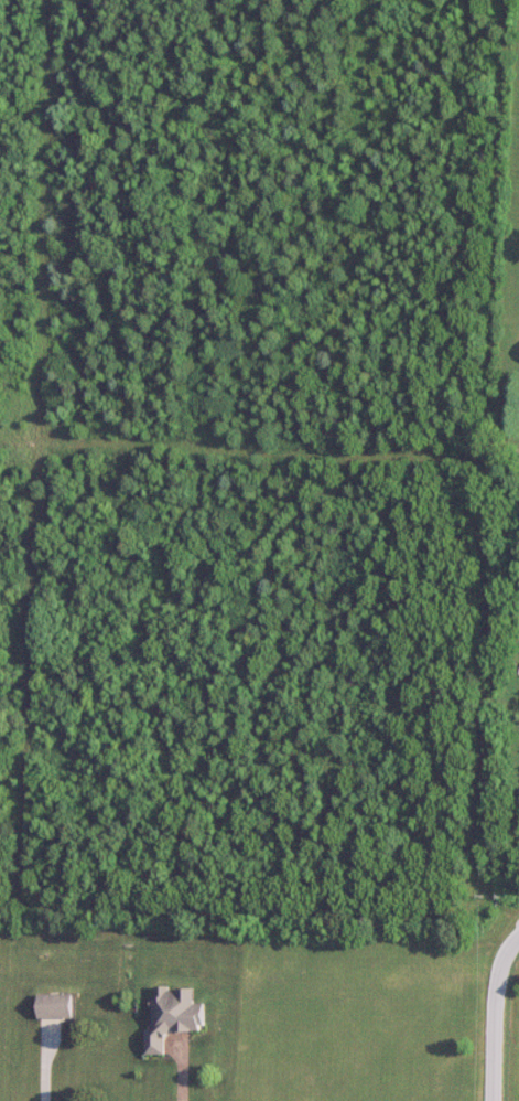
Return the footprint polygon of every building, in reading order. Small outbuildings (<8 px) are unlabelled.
[(71,995),(40,996),(40,1023),(40,1036),(60,1035),(60,1019),(72,1019),(71,995)] [(150,1054),(176,1054),(176,1034),(166,1034),(166,1028),(150,1028),(150,1054)]
